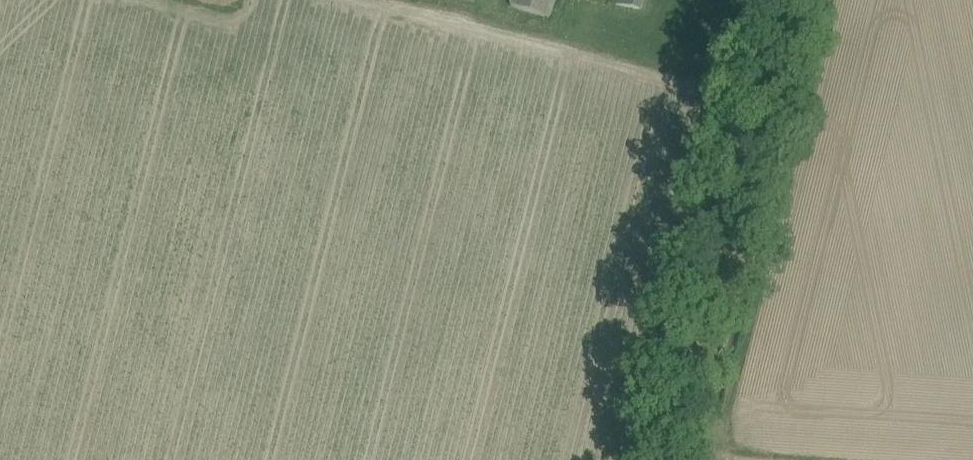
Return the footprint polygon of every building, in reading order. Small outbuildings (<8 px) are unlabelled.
[(513,6),(554,17),(559,0),(515,0),(513,6)] [(642,0),(617,0),(616,4),(640,9),(642,0)]
